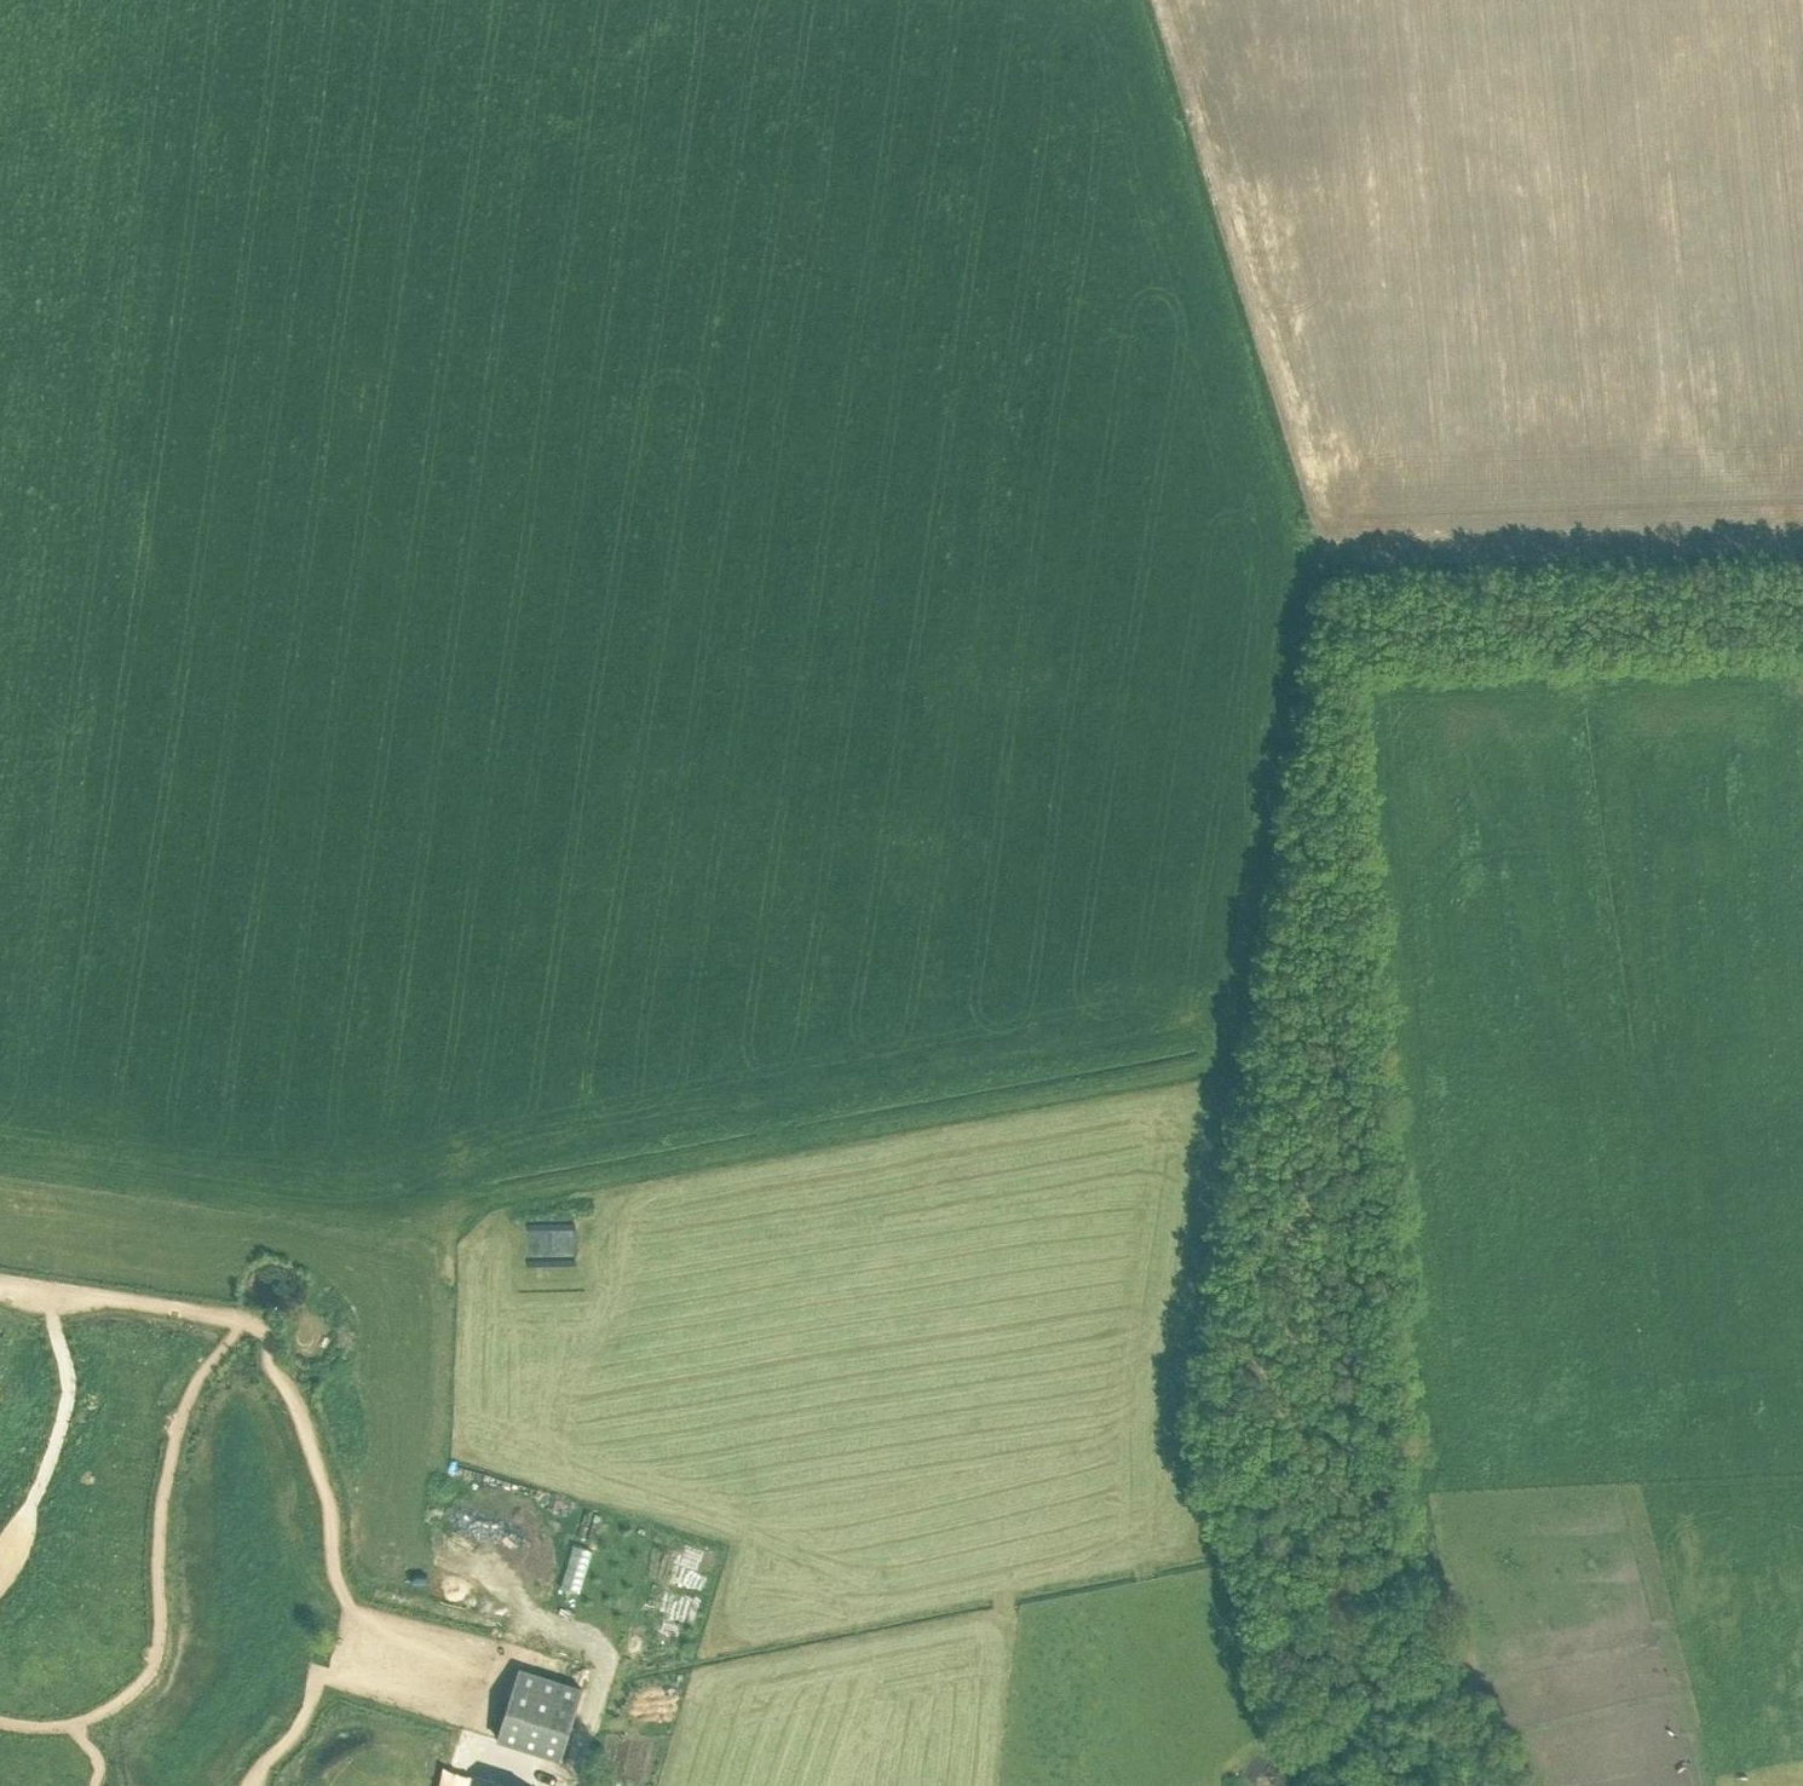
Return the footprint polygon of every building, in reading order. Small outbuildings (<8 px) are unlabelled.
[(498,1741),(561,1761),(583,1691),(520,1672),(498,1741)] [(475,1774),(471,1785),(512,1785),(475,1774)]
